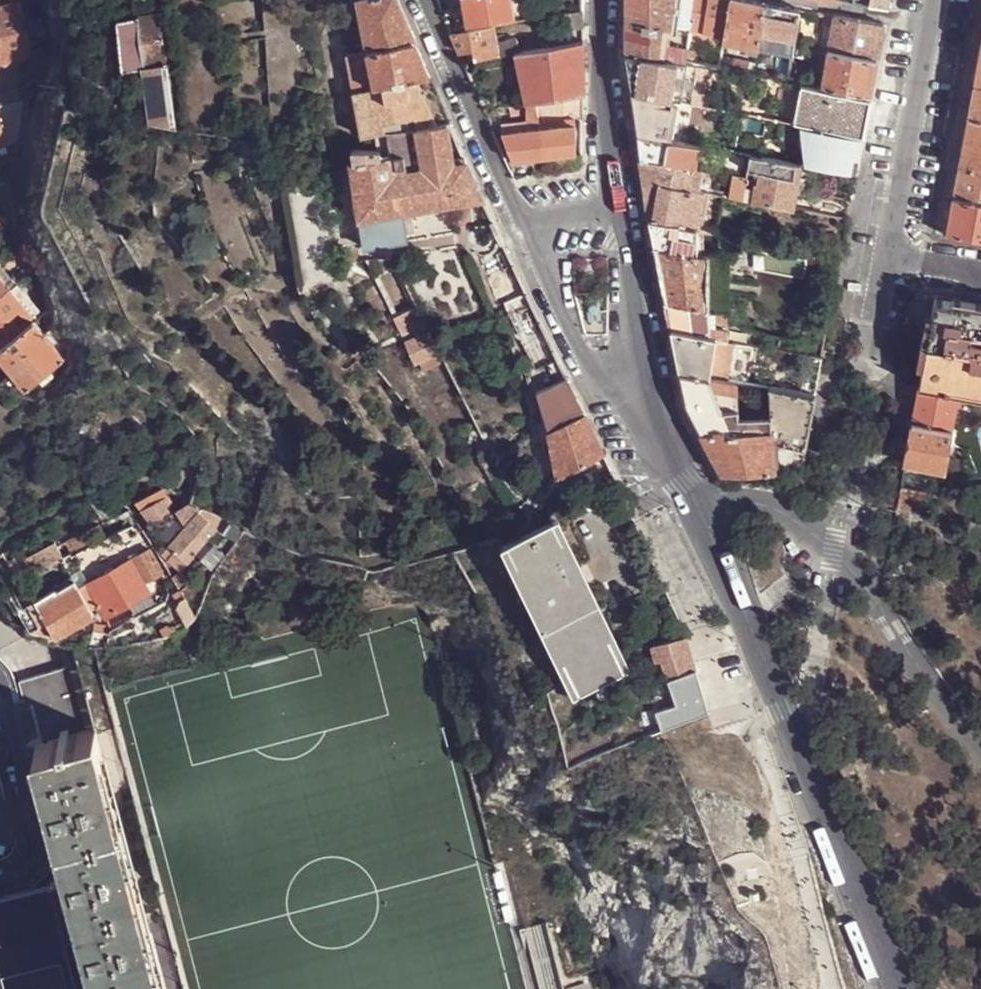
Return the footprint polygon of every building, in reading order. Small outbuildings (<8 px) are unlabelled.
[(397,0),(357,0),(367,52),(415,43),(402,11),(397,0)] [(469,24),(515,16),(512,0),(464,0),(469,24)] [(628,52),(686,62),(688,47),(660,43),(661,25),(671,26),(675,0),(627,0),(628,52)] [(671,26),(691,31),(695,0),(675,0),(671,26)] [(691,31),(725,36),(731,0),(695,0),(691,31)] [(743,0),(731,0),(725,36),(725,42),(759,49),(765,4),(743,0)] [(800,10),(765,4),(759,49),(794,55),(795,45),(800,10)] [(11,63),(25,61),(27,60),(17,7),(0,10),(0,65),(11,63)] [(576,24),(585,23),(585,10),(567,13),(569,25),(576,24)] [(174,68),(172,68),(166,15),(137,19),(143,69),(151,124),(176,129),(182,129),(174,68)] [(836,16),(827,15),(821,50),(829,51),(836,16)] [(885,24),(836,16),(829,51),(830,51),(878,60),(882,39),(885,24)] [(143,69),(137,19),(115,21),(121,72),(143,69)] [(470,62),(500,56),(497,41),(495,26),(451,34),(461,56),(468,54),(470,62)] [(517,52),(522,52),(519,36),(497,41),(500,56),(517,52)] [(537,101),(583,93),(584,41),(522,52),(517,52),(526,103),(527,103),(537,101)] [(686,62),(697,64),(700,44),(689,41),(688,47),(686,62)] [(415,43),(367,52),(373,88),(420,79),(429,77),(415,43)] [(790,82),(800,84),(803,68),(806,47),(795,45),(794,55),(790,82)] [(875,77),(878,60),(830,51),(823,88),(871,97),(875,77)] [(353,93),(373,88),(367,52),(346,55),(353,93)] [(628,52),(634,93),(679,101),(693,104),(698,65),(697,64),(686,62),(628,52)] [(755,76),(757,63),(723,57),(722,69),(755,76)] [(755,76),(766,78),(768,63),(757,61),(757,63),(755,76)] [(695,104),(709,107),(714,68),(698,65),(695,104)] [(803,68),(800,84),(810,86),(812,71),(803,68)] [(385,134),(439,127),(426,93),(422,92),(420,79),(373,88),(353,93),(363,152),(377,152),(374,136),(385,134)] [(969,117),(980,119),(980,84),(975,83),(972,98),(969,117)] [(869,110),(871,97),(823,88),(819,87),(815,111),(813,118),(813,120),(866,129),(869,110)] [(583,117),(583,93),(537,101),(539,120),(540,122),(575,118),(583,117)] [(634,93),(639,135),(673,141),(679,101),(634,93)] [(529,121),(539,120),(537,101),(527,103),(529,121)] [(0,106),(0,135),(3,149),(5,156),(5,157),(15,155),(22,102),(19,102),(0,106)] [(960,166),(980,170),(980,119),(969,117),(965,138),(960,166)] [(575,125),(575,118),(540,122),(540,128),(575,125)] [(503,133),(540,128),(540,122),(539,120),(529,121),(502,124),(503,133)] [(813,120),(812,126),(855,134),(864,136),(866,129),(813,120)] [(545,157),(575,154),(575,125),(540,128),(545,157)] [(483,200),(466,165),(452,166),(451,160),(447,126),(439,127),(385,134),(374,136),(377,152),(363,152),(351,152),(353,162),(350,163),(359,218),(402,212),(483,200)] [(513,161),(545,157),(540,128),(503,133),(502,133),(513,161)] [(861,153),(864,136),(855,134),(847,173),(857,175),(861,153)] [(639,135),(642,158),(669,162),(673,141),(639,135)] [(683,165),(687,144),(673,141),(669,162),(683,165)] [(748,177),(752,156),(736,153),(732,174),(734,175),(748,177)] [(466,165),(464,158),(451,160),(452,166),(466,165)] [(642,158),(645,181),(698,191),(702,169),(683,165),(669,162),(642,158)] [(794,209),(802,165),(773,160),(762,158),(755,201),(794,209)] [(954,199),(980,203),(980,170),(960,166),(957,182),(954,199)] [(744,200),(748,177),(734,175),(730,198),(744,200)] [(645,181),(650,218),(699,227),(706,193),(698,191),(645,181)] [(706,193),(699,227),(717,231),(724,196),(706,193)] [(849,219),(853,199),(823,194),(820,213),(849,219)] [(948,235),(980,240),(980,203),(954,199),(951,215),(948,235)] [(402,212),(359,218),(363,248),(406,242),(405,235),(403,220),(402,212)] [(650,218),(656,248),(698,253),(699,227),(650,218)] [(403,220),(405,235),(412,234),(410,219),(403,220)] [(0,222),(0,229),(8,228),(7,221),(0,222)] [(656,248),(667,302),(710,310),(711,254),(698,253),(656,248)] [(504,272),(515,267),(507,252),(496,257),(504,272)] [(390,257),(366,261),(375,276),(395,265),(390,257)] [(4,288),(10,283),(0,271),(0,282),(4,288)] [(18,288),(28,281),(22,273),(10,283),(4,288),(10,295),(18,288)] [(10,295),(4,288),(0,282),(0,303),(10,295)] [(43,319),(21,292),(18,288),(10,295),(35,325),(43,319)] [(527,294),(504,305),(510,316),(532,305),(527,294)] [(35,325),(10,295),(0,303),(0,352),(35,325)] [(936,300),(930,335),(920,388),(960,395),(980,399),(980,308),(936,300)] [(667,302),(673,330),(711,337),(710,310),(667,302)] [(532,305),(510,316),(535,370),(558,359),(532,305)] [(417,306),(395,317),(404,336),(419,329),(422,335),(431,331),(417,306)] [(26,390),(29,391),(41,381),(52,373),(66,361),(35,325),(0,352),(0,356),(12,372),(26,390)] [(681,371),(711,377),(717,338),(711,337),(673,330),(681,371)] [(417,363),(442,352),(431,331),(422,335),(407,342),(417,363)] [(717,338),(711,377),(729,380),(736,341),(717,338)] [(442,352),(417,363),(423,376),(448,363),(442,352)] [(820,377),(823,357),(809,354),(802,393),(816,396),(820,377)] [(21,395),(26,390),(12,372),(0,356),(0,387),(3,388),(21,395)] [(802,471),(816,396),(802,393),(769,387),(769,416),(769,428),(739,429),(738,417),(737,381),(729,380),(711,377),(681,371),(687,404),(724,474),(802,471)] [(55,377),(52,373),(41,381),(45,385),(55,377)] [(538,393),(549,432),(585,415),(568,379),(538,393)] [(917,404),(913,423),(952,431),(960,395),(920,388),(917,404)] [(549,432),(556,480),(604,456),(585,415),(549,432)] [(769,428),(769,416),(738,417),(739,429),(769,428)] [(906,461),(906,464),(947,472),(955,431),(952,431),(913,423),(910,441),(906,461)] [(904,488),(902,488),(899,504),(926,509),(929,493),(904,488)] [(141,504),(151,522),(175,511),(172,505),(174,503),(167,493),(141,504)] [(151,522),(170,543),(196,512),(199,509),(189,505),(175,511),(151,522)] [(218,526),(224,518),(199,509),(196,512),(218,526)] [(189,559),(218,526),(196,512),(170,543),(174,545),(176,548),(189,559)] [(224,518),(218,526),(225,534),(226,533),(238,539),(246,527),(224,518)] [(561,520),(504,546),(576,698),(633,672),(561,520)] [(100,523),(67,540),(73,550),(106,534),(100,523)] [(20,576),(66,557),(65,555),(57,541),(20,561),(16,563),(18,566),(14,567),(20,576)] [(152,546),(133,556),(146,580),(165,570),(152,546)] [(182,567),(189,559),(176,548),(174,551),(170,555),(182,567)] [(16,555),(9,558),(14,567),(18,566),(16,563),(20,561),(16,555)] [(109,614),(152,591),(146,580),(133,556),(90,579),(109,614)] [(184,569),(176,575),(185,590),(177,594),(182,603),(179,606),(190,623),(195,608),(199,593),(184,569)] [(77,576),(61,586),(62,589),(54,594),(41,602),(50,618),(55,629),(64,624),(66,628),(95,612),(77,576)] [(54,594),(62,589),(61,586),(60,584),(51,589),(54,594)] [(38,596),(41,602),(54,594),(51,589),(38,596)] [(34,627),(50,618),(41,602),(38,596),(26,603),(22,605),(34,627)] [(7,666),(15,678),(21,701),(25,699),(20,680),(67,669),(84,732),(98,729),(75,641),(61,639),(20,633),(3,616),(0,612),(0,659),(7,666)] [(106,623),(97,621),(93,637),(94,638),(102,639),(106,623)] [(668,682),(695,672),(686,641),(686,640),(673,643),(678,662),(665,666),(663,667),(668,682)] [(673,643),(655,648),(658,662),(663,660),(665,666),(678,662),(673,643)] [(20,892),(32,886),(43,878),(51,867),(55,854),(55,849),(62,847),(37,745),(25,699),(21,701),(15,678),(7,666),(0,659),(0,778),(15,835),(16,838),(15,847),(11,854),(4,858),(0,859),(0,897),(20,892)] [(37,745),(63,737),(62,732),(69,730),(71,735),(84,732),(67,669),(20,680),(25,699),(37,745)] [(708,715),(695,672),(668,682),(676,706),(657,714),(659,719),(646,723),(649,737),(708,715)] [(98,729),(84,732),(71,735),(63,737),(37,745),(62,847),(71,880),(87,940),(100,988),(164,988),(98,729)] [(4,858),(11,854),(15,847),(16,838),(15,835),(0,778),(0,859),(4,858)] [(71,880),(62,847),(55,849),(55,854),(51,867),(43,878),(32,886),(20,892),(0,897),(0,898),(71,880)] [(0,898),(0,988),(9,988),(6,977),(60,963),(67,988),(80,988),(68,944),(85,939),(85,940),(87,940),(71,880),(0,898)] [(68,944),(80,988),(100,988),(87,940),(85,940),(85,939),(68,944)] [(9,988),(67,988),(60,963),(6,977),(9,988)]
